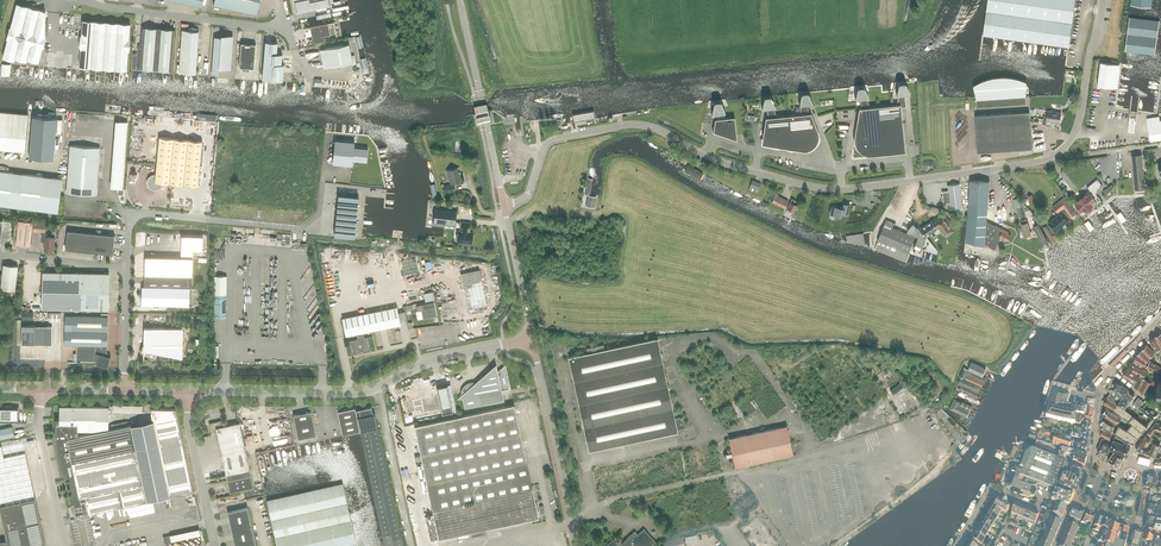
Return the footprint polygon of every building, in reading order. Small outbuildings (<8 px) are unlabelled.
[(257,14),(260,0),(215,0),(214,4),(257,14)] [(296,13),(332,5),(331,0),(293,0),(296,13)] [(983,35),(1069,47),(1072,23),(1075,0),(988,0),(986,11),(983,35)] [(45,12),(28,7),(17,4),(3,56),(9,58),(9,57),(15,58),(15,57),(21,59),(21,58),(27,59),(27,58),(33,60),(33,58),(39,60),(45,36),(45,24),(45,12)] [(1127,35),(1125,51),(1155,54),(1160,20),(1130,17),(1127,34),(1127,35)] [(127,69),(130,25),(83,21),(79,66),(127,69)] [(307,42),(308,42),(337,35),(334,21),(304,28),(307,42)] [(172,71),(175,30),(148,27),(148,26),(142,26),(140,50),(139,50),(137,69),(142,69),(172,71)] [(230,68),(233,37),(225,36),(225,37),(214,37),(212,67),(230,68)] [(282,54),(277,54),(278,43),(266,42),(263,79),(283,80),(284,65),(281,64),(282,54)] [(254,68),(256,44),(241,43),(239,67),(254,68)] [(324,67),(353,61),(349,44),(320,50),(324,67)] [(1115,88),(1118,64),(1101,62),(1097,85),(1115,88)] [(1013,79),(1013,78),(1006,78),(1006,77),(993,78),(993,79),(987,80),(987,81),(981,82),(981,84),(976,84),(977,107),(1026,104),(1024,81),(1019,82),(1019,79),(1013,79)] [(859,107),(854,138),(854,137),(858,138),(857,140),(857,142),(858,144),(859,146),(860,148),(861,150),(863,151),(865,152),(867,152),(869,153),(871,153),(871,155),(871,156),(890,154),(894,153),(895,153),(894,153),(894,150),(902,150),(902,146),(904,146),(905,147),(901,107),(901,106),(905,104),(905,107),(906,107),(905,94),(909,92),(909,94),(910,94),(906,84),(898,85),(896,95),(897,95),(898,95),(897,105),(870,107),(869,105),(867,99),(866,98),(868,98),(866,91),(865,88),(857,89),(857,92),(856,92),(855,99),(856,99),(860,98),(860,100),(861,107),(861,108),(859,108),(859,107)] [(800,114),(788,115),(792,149),(794,150),(805,151),(804,148),(806,148),(808,148),(809,147),(811,146),(812,144),(814,143),(815,141),(815,139),(816,138),(816,136),(816,134),(819,134),(819,135),(810,112),(811,113),(808,113),(808,112),(808,106),(808,104),(809,103),(812,103),(812,104),(812,103),(810,97),(809,94),(801,94),(801,98),(800,98),(799,105),(800,105),(800,104),(801,104),(801,107),(800,112),(800,114)] [(763,102),(762,108),(762,109),(762,108),(767,108),(767,110),(768,116),(768,118),(766,118),(766,116),(763,136),(765,137),(765,142),(778,144),(778,147),(783,148),(788,149),(792,149),(788,115),(777,117),(776,114),(774,109),(773,107),(775,107),(773,101),(771,97),(764,98),(763,102)] [(713,107),(712,113),(713,113),(713,117),(717,117),(717,119),(715,119),(713,132),(726,136),(736,135),(735,117),(726,118),(723,112),(725,112),(723,106),(722,106),(721,102),(714,103),(713,107)] [(1060,122),(1061,113),(1048,111),(1047,116),(1043,116),(1043,119),(1042,123),(1042,124),(1046,124),(1047,120),(1060,122)] [(28,114),(0,112),(0,149),(25,151),(28,114)] [(975,115),(978,152),(1032,148),(1029,112),(975,115)] [(591,114),(570,117),(571,122),(592,119),(591,114)] [(33,116),(29,157),(54,160),(57,118),(33,116)] [(1160,120),(1159,116),(1147,118),(1150,140),(1160,139),(1160,120)] [(112,144),(114,144),(111,186),(124,187),(128,119),(116,118),(116,129),(113,128),(112,144)] [(198,186),(203,141),(159,137),(157,162),(156,162),(155,174),(153,175),(151,175),(149,177),(148,179),(147,181),(147,184),(148,186),(150,188),(152,189),(154,190),(156,190),(159,189),(161,187),(162,185),(163,183),(183,185),(198,186)] [(333,163),(333,164),(352,165),(353,165),(352,165),(352,160),(367,162),(367,161),(365,161),(366,148),(368,148),(354,147),(354,142),(355,142),(335,140),(333,163)] [(96,195),(100,147),(70,145),(66,193),(96,195)] [(1136,190),(1145,189),(1142,154),(1132,155),(1136,190)] [(707,176),(688,166),(684,173),(703,184),(707,176)] [(459,176),(457,168),(448,170),(450,184),(451,184),(444,186),(445,193),(456,190),(454,184),(454,183),(461,182),(460,176),(459,176)] [(58,212),(62,179),(0,171),(0,204),(58,212)] [(595,207),(596,196),(590,195),(593,179),(588,178),(585,195),(588,195),(586,206),(595,207)] [(1094,197),(1097,194),(1096,193),(1098,192),(1097,190),(1102,185),(1097,179),(1087,187),(1090,190),(1088,191),(1090,193),(1086,196),(1085,195),(1083,197),(1081,198),(1080,199),(1078,201),(1078,202),(1076,204),(1082,211),(1084,209),(1085,211),(1090,209),(1093,205),(1092,203),(1096,200),(1094,197)] [(757,193),(761,183),(752,180),(749,190),(757,193)] [(971,180),(967,220),(986,221),(990,181),(971,180)] [(949,191),(943,192),(944,204),(950,203),(951,208),(956,208),(957,216),(965,215),(964,207),(963,207),(960,183),(948,185),(949,191)] [(339,194),(337,206),(358,208),(359,196),(339,194)] [(785,208),(785,207),(788,201),(775,194),(772,202),(785,208)] [(1020,197),(1013,199),(1015,208),(1017,207),(1022,206),(1025,205),(1024,201),(1021,201),(1020,197)] [(798,209),(799,207),(798,206),(797,205),(794,203),(795,200),(792,198),(789,205),(789,206),(787,209),(793,212),(795,209),(797,209),(798,209)] [(1076,214),(1064,198),(1053,206),(1058,213),(1064,208),(1071,218),(1076,214)] [(832,205),(830,214),(841,216),(842,213),(848,215),(850,204),(843,203),(842,207),(832,205)] [(337,206),(336,217),(356,219),(358,208),(337,206)] [(1017,207),(1019,217),(1025,215),(1022,206),(1017,207)] [(435,209),(433,224),(444,225),(445,222),(455,223),(457,211),(435,209)] [(1055,232),(1070,219),(1063,211),(1048,223),(1055,232)] [(955,229),(945,214),(940,217),(939,216),(933,221),(932,220),(921,228),(926,236),(938,228),(937,227),(939,226),(946,236),(955,229)] [(336,217),(335,229),(355,231),(356,219),(336,217)] [(954,220),(959,227),(962,225),(962,224),(957,218),(954,220)] [(878,240),(879,241),(908,253),(915,237),(893,227),(895,223),(886,219),(878,240)] [(30,246),(33,222),(19,221),(16,244),(30,246)] [(463,241),(472,242),(473,231),(469,231),(469,228),(470,228),(471,222),(462,221),(461,230),(459,230),(457,240),(458,240),(458,241),(463,242),(463,241)] [(35,222),(34,230),(44,231),(45,223),(35,222)] [(1031,235),(1028,222),(1027,222),(1023,224),(1022,224),(1023,228),(1020,228),(1021,233),(1024,232),(1025,236),(1031,235)] [(917,227),(914,223),(911,226),(909,228),(907,232),(918,236),(914,247),(920,250),(925,238),(926,239),(926,238),(918,227),(917,227)] [(991,224),(970,237),(977,248),(983,244),(982,243),(996,234),(999,235),(1001,232),(997,230),(995,231),(991,224)] [(1038,224),(1033,227),(1043,245),(1048,242),(1038,224)] [(999,235),(999,236),(1008,240),(1010,235),(1007,233),(1008,232),(1003,229),(1001,232),(999,235)] [(113,254),(115,235),(67,230),(66,249),(100,253),(113,254)] [(53,250),(55,238),(46,237),(47,233),(42,233),(42,242),(45,242),(45,250),(53,250)] [(851,235),(846,235),(846,237),(847,243),(864,245),(864,243),(863,233),(851,235)] [(203,250),(203,236),(181,236),(181,250),(181,257),(145,257),(144,286),(142,286),(142,304),(168,305),(168,313),(178,313),(178,305),(192,305),(193,250),(203,250)] [(879,241),(875,250),(906,262),(909,256),(910,254),(908,253),(879,241)] [(16,290),(18,266),(3,265),(1,289),(16,290)] [(461,273),(468,309),(487,305),(479,269),(461,273)] [(108,310),(108,309),(109,273),(43,272),(42,308),(108,310)] [(435,290),(425,291),(426,300),(436,298),(435,290)] [(417,311),(416,311),(418,320),(424,319),(436,316),(435,309),(434,307),(434,303),(424,305),(416,306),(417,309),(417,311)] [(365,338),(364,332),(401,324),(397,307),(342,318),(346,336),(357,333),(358,339),(349,341),(352,353),(371,350),(368,337),(365,338)] [(61,321),(61,313),(50,312),(49,321),(61,321)] [(65,345),(77,345),(76,360),(96,361),(96,363),(108,367),(111,357),(107,356),(108,341),(108,316),(65,316),(65,345)] [(22,338),(22,344),(52,344),(52,326),(22,326),(22,338)] [(182,358),(182,328),(143,327),(143,357),(145,350),(182,358)] [(570,353),(587,448),(677,431),(659,337),(570,353)] [(1155,349),(1160,346),(1155,337),(1150,340),(1155,349)] [(1143,349),(1150,357),(1155,351),(1147,344),(1145,347),(1143,349)] [(1145,361),(1150,357),(1143,349),(1142,350),(1137,354),(1140,356),(1145,361)] [(1144,363),(1145,361),(1140,356),(1137,354),(1134,360),(1134,361),(1144,366),(1145,366),(1146,364),(1144,363)] [(1145,366),(1155,372),(1160,367),(1150,360),(1147,365),(1146,364),(1145,366)] [(1143,367),(1144,366),(1134,361),(1133,363),(1131,362),(1127,368),(1136,373),(1137,371),(1141,373),(1140,375),(1144,377),(1148,370),(1143,367)] [(971,362),(968,369),(982,376),(984,374),(985,370),(986,369),(971,362)] [(462,398),(461,398),(462,398),(465,408),(480,405),(504,399),(502,389),(511,387),(510,387),(507,369),(506,367),(506,369),(498,371),(497,369),(491,370),(476,384),(473,385),(472,383),(471,383),(468,384),(466,386),(464,388),(463,391),(462,393),(462,396),(463,398),(462,398)] [(964,368),(959,377),(963,379),(966,374),(966,373),(968,369),(964,368)] [(968,369),(966,373),(984,381),(986,378),(982,376),(968,369)] [(1136,382),(1139,376),(1127,369),(1126,370),(1125,370),(1123,373),(1124,374),(1123,375),(1134,381),(1136,382)] [(966,374),(963,379),(981,387),(984,382),(966,374)] [(1136,382),(1134,381),(1132,384),(1134,386),(1140,389),(1145,379),(1139,376),(1136,382)] [(960,378),(958,383),(979,392),(981,388),(960,378)] [(1145,392),(1151,383),(1146,380),(1140,389),(1145,392)] [(1119,395),(1126,387),(1120,382),(1118,384),(1117,384),(1116,384),(1114,386),(1114,388),(1115,388),(1114,389),(1111,393),(1117,398),(1119,396),(1119,395)] [(415,411),(413,411),(414,419),(453,411),(448,384),(437,387),(438,395),(413,400),(415,411)] [(961,385),(959,389),(976,397),(978,393),(961,385)] [(1119,396),(1117,398),(1120,400),(1118,403),(1124,408),(1128,403),(1130,400),(1134,396),(1128,391),(1129,389),(1126,387),(1119,395),(1119,396)] [(1084,421),(1086,410),(1086,405),(1076,403),(1075,406),(1072,405),(1071,406),(1067,405),(1069,396),(1064,394),(1054,391),(1054,392),(1049,409),(1046,418),(1052,420),(1058,421),(1063,422),(1079,425),(1083,421),(1084,421)] [(1132,423),(1130,425),(1127,430),(1119,425),(1118,426),(1114,433),(1132,442),(1133,443),(1147,426),(1147,425),(1147,426),(1117,402),(1119,400),(1110,394),(1103,404),(1117,413),(1122,416),(1132,423)] [(954,399),(949,409),(967,417),(970,411),(959,406),(961,402),(954,399)] [(1141,400),(1136,406),(1140,409),(1145,402),(1141,400)] [(961,402),(960,405),(970,410),(972,407),(961,402)] [(1145,402),(1140,409),(1153,419),(1159,412),(1148,405),(1145,402)] [(487,533),(486,528),(538,517),(514,405),(415,426),(421,455),(423,462),(434,514),(439,538),(471,531),(472,537),(487,533)] [(54,431),(54,435),(55,435),(55,436),(56,437),(56,438),(56,439),(56,440),(56,441),(56,442),(56,443),(56,444),(56,445),(56,446),(57,446),(57,447),(57,448),(57,449),(57,450),(57,451),(58,452),(58,453),(58,454),(58,455),(58,456),(59,456),(59,457),(59,458),(59,459),(59,460),(60,460),(60,461),(60,462),(60,463),(61,464),(61,465),(61,466),(62,467),(62,468),(62,469),(63,470),(65,475),(67,479),(66,479),(66,482),(70,481),(72,491),(72,493),(73,498),(75,506),(81,504),(80,497),(85,496),(87,503),(89,514),(148,501),(131,425),(79,436),(77,431),(96,431),(109,429),(109,407),(72,406),(72,407),(60,406),(60,414),(55,414),(55,418),(55,421),(55,426),(55,431),(54,431)] [(360,430),(356,411),(355,407),(338,411),(343,434),(360,430)] [(356,411),(360,430),(360,432),(378,428),(375,414),(373,414),(372,407),(356,411)] [(1122,416),(1117,413),(1116,412),(1115,413),(1107,407),(1102,414),(1117,424),(1122,416)] [(18,420),(18,408),(0,408),(0,420),(18,420)] [(151,408),(159,444),(158,444),(170,497),(193,492),(176,409),(151,408)] [(1086,410),(1084,421),(1091,423),(1093,411),(1086,410)] [(298,439),(316,435),(311,411),(293,415),(298,439)] [(1114,433),(1118,426),(1102,416),(1100,427),(1114,433)] [(211,423),(210,426),(212,435),(217,434),(227,480),(251,475),(247,455),(240,423),(222,426),(221,421),(211,423)] [(1152,434),(1154,429),(1156,430),(1158,431),(1160,432),(1160,424),(1156,422),(1149,431),(1152,434)] [(1076,432),(1086,435),(1089,435),(1091,424),(1084,423),(1083,423),(1083,428),(1075,426),(1074,432),(1076,432)] [(729,435),(735,465),(794,454),(788,424),(729,435)] [(14,436),(12,427),(0,429),(0,439),(14,436)] [(360,432),(385,545),(403,545),(378,428),(360,432)] [(1112,434),(1103,429),(1100,435),(1105,437),(1109,439),(1112,434)] [(1089,436),(1086,435),(1076,432),(1071,431),(1070,434),(1072,435),(1071,439),(1074,440),(1077,441),(1088,444),(1089,436)] [(1152,435),(1152,434),(1149,431),(1141,442),(1137,449),(1136,449),(1142,451),(1145,444),(1146,440),(1148,441),(1148,440),(1149,441),(1151,437),(1152,435)] [(1115,435),(1110,448),(1125,454),(1130,446),(1129,446),(1130,444),(1130,443),(1115,435)] [(1069,450),(1071,442),(1054,437),(1052,444),(1069,450)] [(1109,449),(1110,448),(1112,441),(1109,439),(1105,437),(1104,439),(1102,438),(1100,444),(1097,450),(1107,455),(1110,449),(1109,449)] [(1160,444),(1159,444),(1155,443),(1156,439),(1152,438),(1153,437),(1151,437),(1149,441),(1153,442),(1149,454),(1156,456),(1157,453),(1160,444)] [(1088,444),(1077,441),(1075,440),(1072,449),(1085,454),(1088,444)] [(1153,442),(1149,441),(1148,440),(1148,441),(1146,440),(1145,444),(1142,451),(1149,454),(1153,442)] [(1060,453),(1059,454),(1059,457),(1066,460),(1068,454),(1070,455),(1071,454),(1072,451),(1069,450),(1062,448),(1060,453)] [(1032,450),(1025,451),(1019,468),(1012,469),(1006,486),(1010,491),(1027,498),(1034,497),(1037,490),(1033,486),(1037,483),(1050,487),(1049,490),(1052,491),(1053,489),(1056,489),(1057,486),(1075,492),(1079,480),(1069,476),(1070,474),(1080,478),(1083,469),(1071,464),(1071,465),(1066,463),(1066,462),(1055,458),(1056,456),(1059,457),(1059,454),(1056,453),(1056,454),(1049,452),(1049,453),(1039,449),(1038,452),(1032,450)] [(1085,455),(1078,453),(1072,451),(1071,454),(1070,455),(1068,454),(1066,460),(1085,466),(1088,456),(1085,455)] [(1124,455),(1114,451),(1112,455),(1108,460),(1112,463),(1110,465),(1113,467),(1115,464),(1117,466),(1124,455)] [(421,455),(415,456),(416,464),(423,462),(421,455)] [(29,470),(11,474),(14,486),(32,482),(29,470)] [(251,475),(227,480),(228,481),(228,484),(229,486),(230,492),(254,487),(251,475)] [(1157,489),(1158,481),(1158,478),(1152,477),(1152,478),(1146,477),(1144,488),(1151,489),(1150,490),(1155,491),(1155,494),(1156,489),(1157,489)] [(267,501),(277,545),(357,545),(343,484),(267,501)] [(1053,494),(1055,495),(1052,500),(1068,505),(1073,494),(1057,489),(1056,491),(1054,491),(1053,494)] [(1155,494),(1154,498),(1149,497),(1148,505),(1160,507),(1160,495),(1155,494)] [(41,544),(45,544),(35,497),(0,505),(0,509),(7,540),(0,540),(0,545),(41,545),(41,544)] [(1133,505),(1133,502),(1131,499),(1128,498),(1125,501),(1124,504),(1126,507),(1130,508),(1133,505)] [(1001,511),(1006,514),(1009,508),(998,501),(994,507),(1001,511)] [(1055,508),(1064,512),(1067,506),(1057,502),(1055,508)] [(1017,516),(1021,506),(1015,504),(1011,513),(1017,516)] [(1148,505),(1147,511),(1154,512),(1160,513),(1160,507),(1148,505)] [(989,512),(998,517),(1001,511),(994,507),(992,506),(989,512)] [(1022,521),(1027,509),(1021,506),(1017,516),(1016,518),(1022,521)] [(248,507),(228,512),(235,545),(256,545),(248,507)] [(1075,519),(1079,510),(1073,507),(1069,517),(1075,519)] [(1062,517),(1064,512),(1055,508),(1052,513),(1062,517)] [(1029,521),(1033,511),(1027,509),(1022,521),(1028,523),(1029,521)] [(1081,522),(1086,513),(1079,510),(1075,519),(1081,522)] [(1029,521),(1028,523),(1034,526),(1035,523),(1039,514),(1033,511),(1029,521)] [(1154,512),(1147,511),(1146,516),(1156,518),(1160,519),(1160,513),(1154,512)] [(995,522),(998,517),(989,512),(986,517),(995,522)] [(1086,513),(1081,522),(1081,524),(1086,525),(1087,523),(1088,524),(1089,522),(1090,523),(1089,526),(1090,527),(1092,523),(1095,517),(1086,513)] [(434,514),(425,516),(428,528),(431,528),(432,530),(429,531),(431,540),(439,538),(434,514)] [(1156,518),(1146,516),(1144,527),(1154,530),(1160,531),(1160,519),(1156,518)] [(991,528),(995,522),(986,517),(982,523),(991,528)] [(1092,531),(1092,533),(1098,535),(1099,533),(1100,529),(1102,530),(1102,528),(1101,528),(1103,523),(1104,520),(1097,518),(1092,531)] [(1058,529),(1061,523),(1051,519),(1049,525),(1058,529)] [(1103,544),(1110,526),(1111,523),(1104,520),(1103,523),(1101,528),(1102,528),(1102,530),(1101,534),(1100,536),(1098,541),(1098,542),(1102,543),(1101,545),(1100,545),(1103,545),(1103,544)] [(988,534),(991,528),(982,523),(979,528),(988,534)] [(1127,537),(1121,535),(1120,537),(1116,536),(1120,526),(1111,523),(1110,526),(1103,544),(1103,545),(1125,545),(1127,537)] [(1078,528),(1074,526),(1071,524),(1069,524),(1066,530),(1076,534),(1078,528)] [(1058,529),(1049,525),(1046,531),(1056,535),(1058,529)] [(1120,526),(1118,534),(1121,535),(1127,537),(1129,529),(1120,526)] [(170,534),(172,541),(202,534),(200,527),(170,534)] [(739,527),(724,538),(727,542),(742,531),(739,527)] [(991,535),(988,534),(979,528),(976,534),(985,539),(988,541),(991,535)] [(644,529),(638,534),(635,531),(621,543),(618,540),(616,542),(613,539),(605,545),(651,545),(656,542),(644,529)] [(1064,536),(1073,540),(1076,534),(1066,530),(1064,536)] [(1046,531),(1044,537),(1053,541),(1056,535),(1046,531)] [(1144,535),(1134,531),(1130,545),(1141,545),(1142,541),(1144,535)] [(727,542),(730,545),(737,545),(747,539),(742,532),(736,537),(735,536),(727,542)] [(988,541),(985,539),(976,534),(973,540),(981,545),(983,545),(985,545),(988,541)] [(1154,538),(1145,535),(1143,541),(1142,545),(1152,545),(1153,540),(1154,538)] [(1071,545),(1073,540),(1064,536),(1061,542),(1071,545)] [(1049,545),(1051,545),(1053,541),(1044,537),(1041,543),(1049,545)] [(1154,538),(1154,537),(1152,545),(1160,545),(1160,540),(1154,538)]
